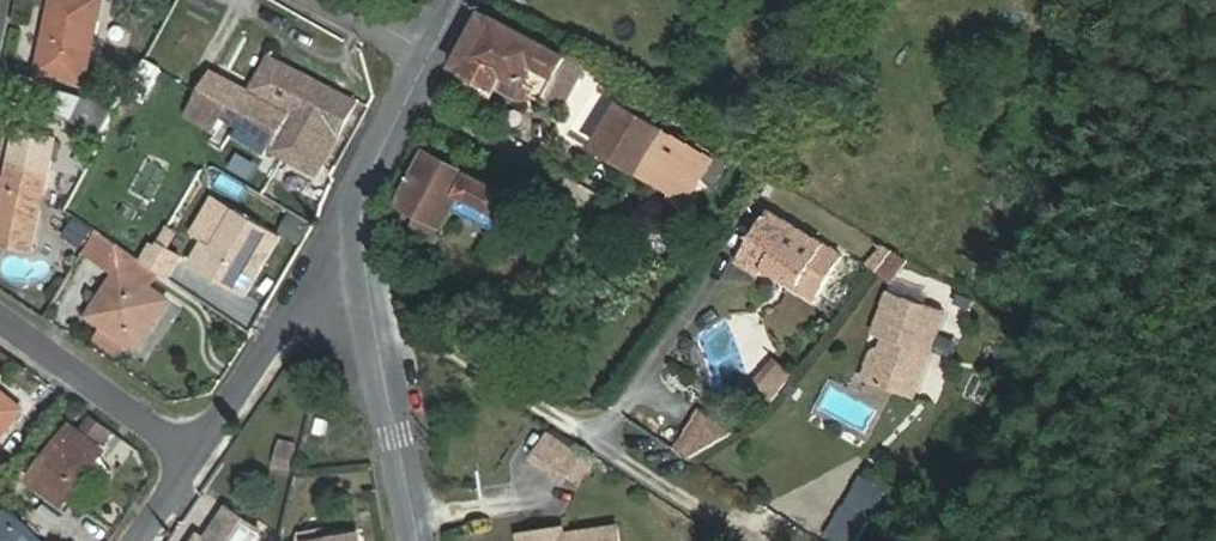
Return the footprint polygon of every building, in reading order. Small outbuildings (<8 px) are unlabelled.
[(86,80),(102,0),(54,0),(40,72),(86,80)] [(498,19),(485,12),(456,64),(468,71),(498,19)] [(588,69),(498,19),(468,71),(505,93),(515,75),(536,88),(546,93),(542,99),(564,112),(573,109),(591,78),(588,69)] [(252,92),(227,78),(226,81),(214,74),(192,114),(218,129),(226,115),(286,149),(286,150),(297,156),(295,161),(318,173),(357,101),(271,56),(252,92)] [(515,75),(505,93),(526,105),(536,88),(515,75)] [(62,91),(56,110),(104,131),(124,93),(102,90),(100,98),(91,100),(62,91)] [(641,170),(668,130),(622,102),(597,143),(641,170)] [(18,130),(11,161),(50,169),(56,138),(18,130)] [(714,156),(668,130),(641,170),(689,199),(714,156)] [(428,149),(400,200),(444,225),(462,193),(499,212),(510,193),(428,149)] [(32,251),(50,169),(11,161),(0,214),(0,244),(32,251)] [(215,246),(237,209),(216,197),(195,234),(206,241),(215,246)] [(206,241),(192,264),(246,296),(282,236),(237,209),(215,246),(206,241)] [(771,209),(743,256),(762,267),(766,259),(817,290),(842,250),(771,209)] [(65,234),(84,247),(94,230),(75,218),(65,234)] [(86,250),(99,260),(111,239),(98,229),(86,250)] [(150,286),(159,271),(143,260),(111,239),(99,260),(117,273),(90,315),(138,347),(170,299),(150,286)] [(154,244),(143,260),(159,271),(167,276),(181,254),(161,243),(159,247),(154,244)] [(905,256),(893,246),(879,264),(891,273),(905,256)] [(762,267),(743,256),(741,258),(760,269),(762,267)] [(762,267),(813,297),(817,290),(766,259),(762,267)] [(945,306),(893,290),(880,332),(890,335),(887,346),(876,380),(916,393),(945,306)] [(869,378),(876,380),(887,346),(879,343),(869,378)] [(24,409),(0,389),(0,439),(24,409)] [(676,446),(691,456),(737,428),(702,406),(676,446)] [(83,464),(89,469),(104,450),(72,426),(34,477),(65,501),(81,481),(75,476),(83,464)] [(581,452),(549,431),(536,452),(568,472),(581,452)] [(281,443),(277,460),(290,464),(294,446),(281,443)] [(836,540),(861,540),(872,521),(844,506),(827,536),(836,540)] [(258,538),(261,527),(231,508),(210,540),(255,540),(258,538)] [(0,518),(0,540),(41,540),(9,509),(0,518)] [(617,526),(561,535),(563,540),(620,540),(617,526)] [(550,527),(520,532),(522,540),(552,540),(550,527)]
